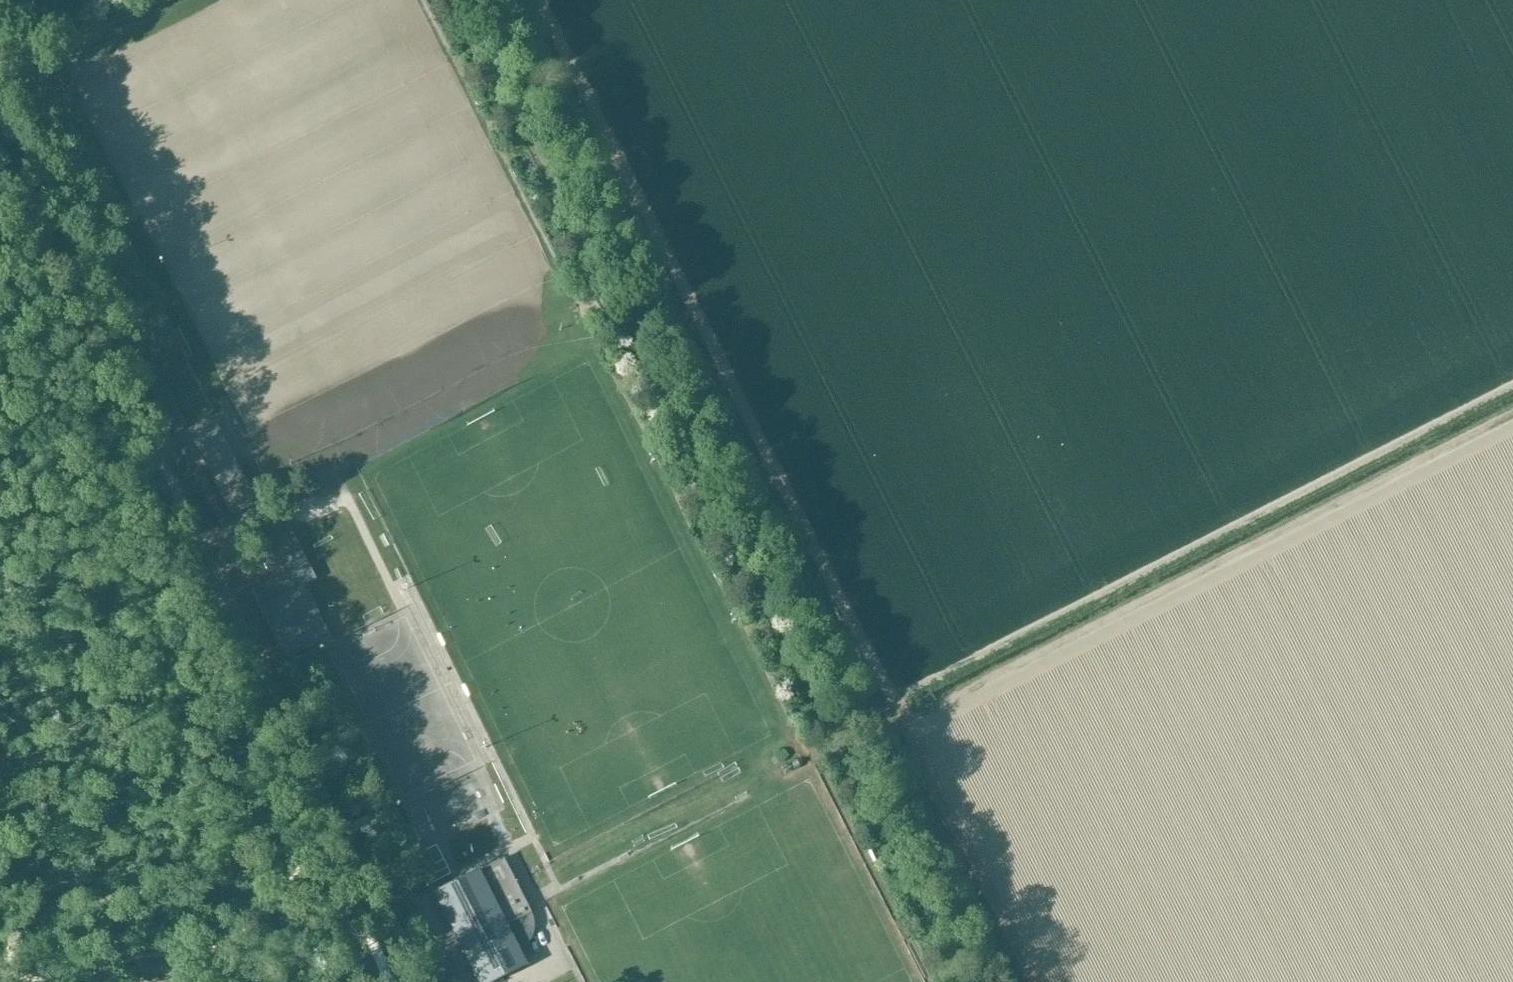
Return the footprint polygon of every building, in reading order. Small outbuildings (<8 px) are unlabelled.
[(233,514),(255,503),(216,423),(194,434),(233,514)] [(210,480),(200,485),(218,521),(228,516),(210,480)] [(250,535),(269,573),(249,583),(318,725),(340,714),(309,650),(330,640),(304,586),(316,580),(286,517),(250,535)] [(437,846),(415,857),(430,885),(451,875),(437,846)] [(532,911),(506,860),(435,895),(479,981),(495,981),(525,967),(504,925),(532,911)] [(354,912),(382,981),(401,981),(370,905),(354,912)]
